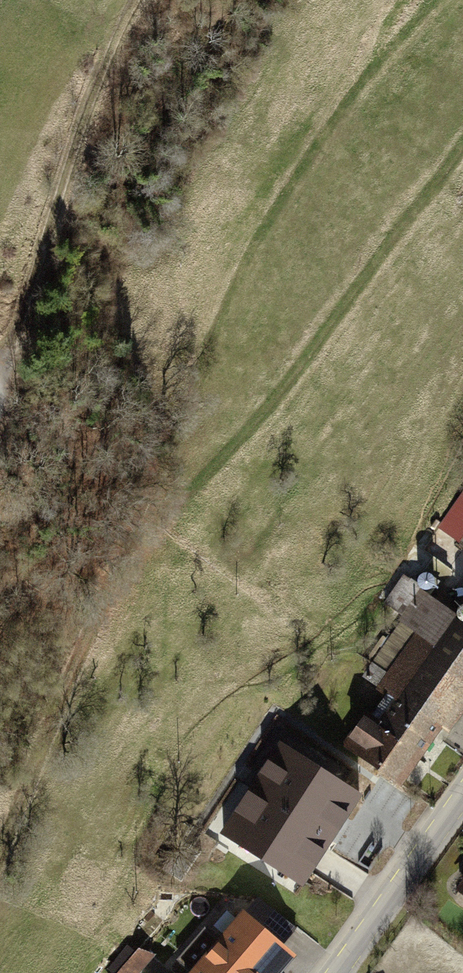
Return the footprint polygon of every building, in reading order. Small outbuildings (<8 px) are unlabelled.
[(462,692),(462,629),(454,622),(456,618),(426,598),(439,580),(424,570),(415,583),(404,576),(386,602),(407,617),(365,677),(381,688),(380,689),(397,702),(381,725),(367,715),(347,744),(400,782),(462,692)] [(359,796),(280,745),(223,833),(302,884),(359,796)] [(174,859),(165,854),(159,865),(168,870),(174,859)] [(220,925),(208,939),(217,947),(201,966),(187,955),(173,972),(174,972),(260,972),(283,945),(245,913),(229,932),(220,925)] [(152,955),(140,950),(137,953),(128,947),(110,968),(116,972),(137,972),(152,955)]
